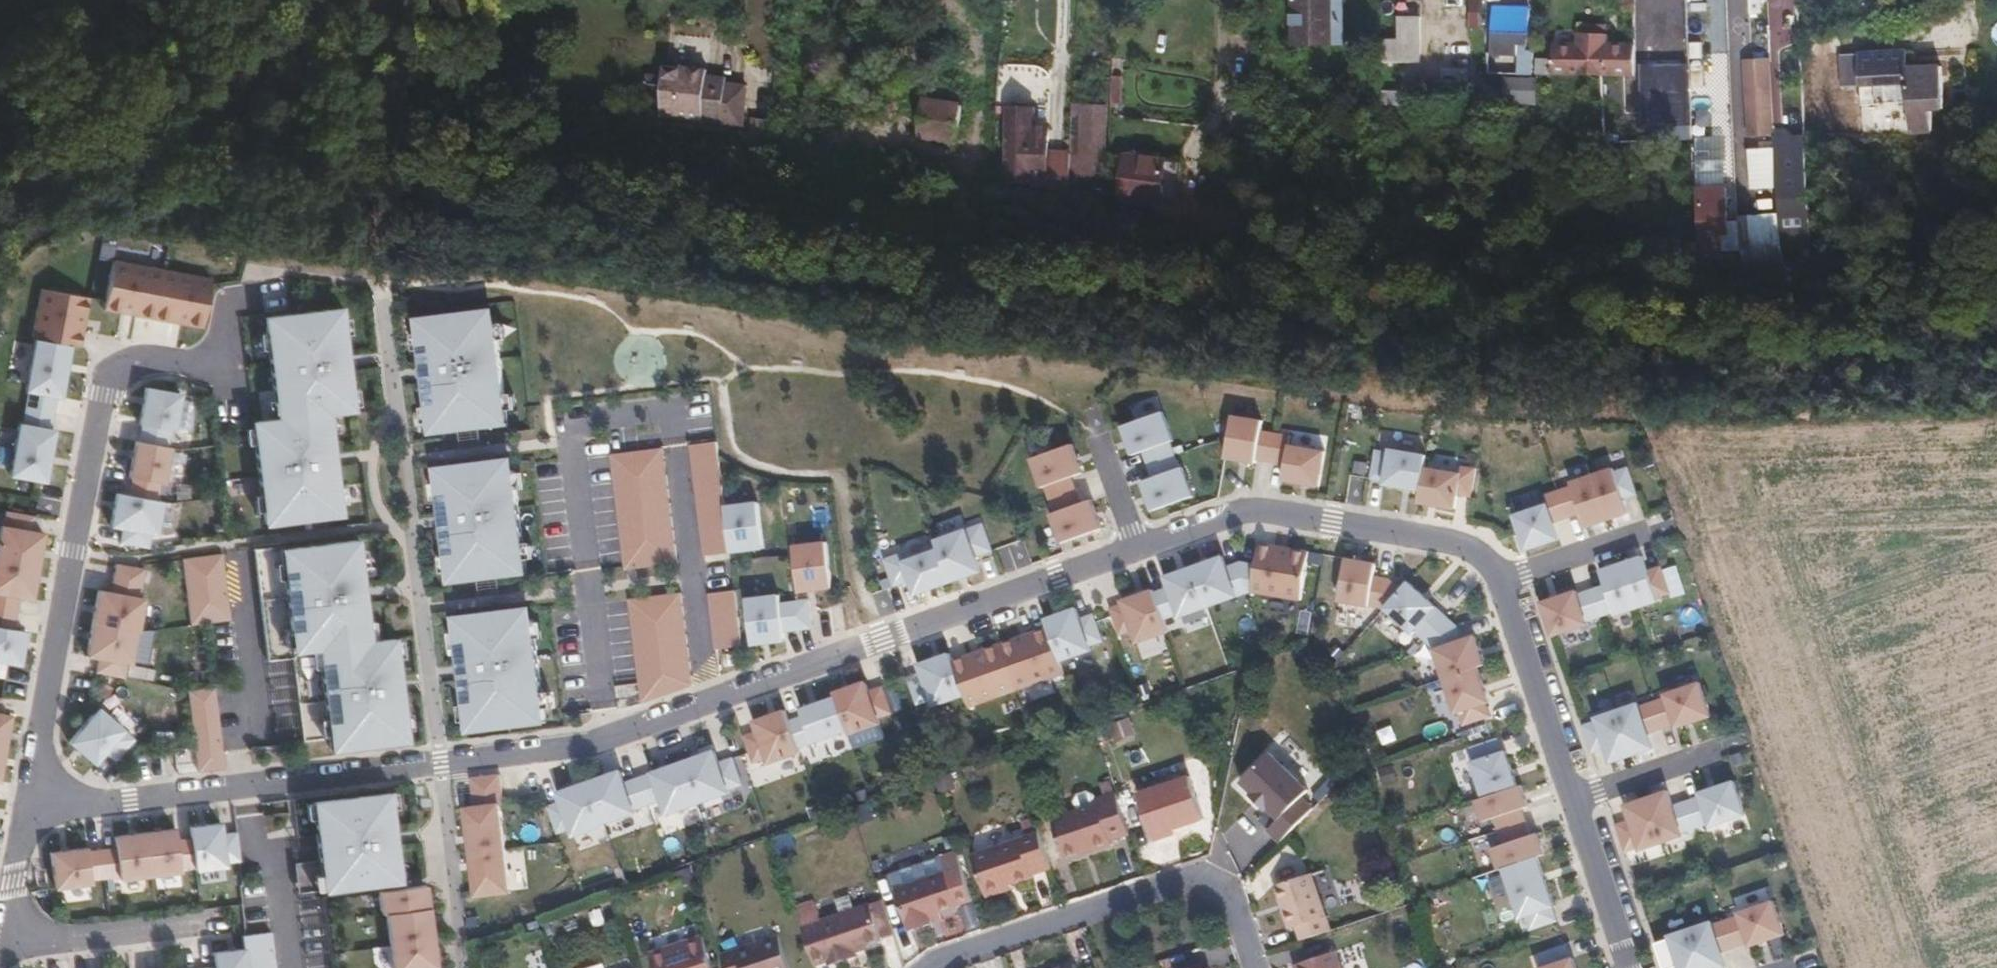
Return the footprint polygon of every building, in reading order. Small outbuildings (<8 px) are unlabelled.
[(1333,17),(1325,17),(1325,0),(1285,0),(1284,42),(1333,43),(1333,17)] [(1759,9),(1760,0),(1746,0),(1745,7),(1759,9)] [(1530,8),(1492,6),(1490,55),(1528,57),(1530,8)] [(1413,22),(1413,7),(1371,7),(1370,22),(1413,22)] [(1568,35),(1568,65),(1596,65),(1595,35),(1568,35)] [(1734,41),(1735,114),(1758,114),(1757,41),(1734,41)] [(1678,109),(1677,59),(1637,59),(1638,109),(1678,109)] [(1900,103),(1896,72),(1876,72),(1875,64),(1863,65),(1867,104),(1900,103)] [(711,126),(716,86),(717,81),(697,79),(698,72),(670,69),(670,70),(657,69),(656,77),(653,80),(649,118),(711,126)] [(731,128),(736,89),(716,86),(711,126),(731,128)] [(1084,162),(1101,162),(1102,94),(1085,94),(1084,162)] [(1070,178),(1071,140),(1051,140),(1052,114),(1038,114),(1038,97),(1014,97),(1014,172),(1058,172),(1058,195),(1070,195),(1070,178)] [(1176,203),(1180,165),(1169,164),(1165,163),(1119,157),(1114,203),(1151,209),(1150,219),(1174,223),(1190,226),(1193,204),(1176,203)] [(1683,170),(1683,226),(1705,226),(1705,215),(1713,215),(1713,170),(1683,170)] [(1104,195),(1104,178),(1070,178),(1070,195),(1104,195)] [(1751,225),(1751,194),(1723,194),(1724,225),(1751,225)] [(1174,230),(1174,223),(1150,219),(1150,226),(1174,230)] [(1189,233),(1190,226),(1174,223),(1174,230),(1189,233)] [(143,317),(159,320),(168,272),(119,263),(109,311),(126,314),(126,311),(144,314),(143,317)] [(168,272),(159,320),(174,323),(175,320),(193,324),(192,327),(208,330),(218,282),(168,272)] [(69,347),(78,349),(82,333),(78,332),(82,314),(85,315),(88,299),(40,290),(31,339),(34,340),(69,347)] [(258,426),(270,528),(345,519),(333,417),(358,415),(346,313),(271,321),(283,423),(258,426)] [(456,319),(418,324),(433,437),(507,428),(494,326),(457,330),(456,319)] [(59,398),(69,347),(34,340),(24,392),(27,392),(24,409),(52,414),(55,398),(59,398)] [(144,445),(173,451),(176,434),(179,434),(186,398),(151,391),(144,427),(147,428),(144,445)] [(49,431),(52,414),(24,409),(21,425),(17,425),(8,476),(43,483),(53,431),(49,431)] [(1146,455),(1151,469),(1179,459),(1174,446),(1177,445),(1166,415),(1126,430),(1136,459),(1146,455)] [(1266,424),(1236,419),(1229,461),(1259,466),(1260,462),(1273,465),(1278,437),(1264,435),(1266,424)] [(1293,439),(1278,437),(1273,465),(1289,467),(1286,484),(1322,490),(1328,455),(1292,449),(1293,439)] [(133,499),(162,504),(166,487),(169,488),(176,451),(173,451),(144,445),(141,445),(133,481),(137,481),(133,499)] [(728,510),(720,445),(693,448),(707,559),(733,556),(728,510)] [(1048,490),(1053,504),(1080,494),(1075,480),(1086,477),(1075,448),(1035,462),(1045,491),(1048,490)] [(666,451),(614,458),(628,573),(680,567),(666,451)] [(1387,488),(1423,493),(1427,471),(1429,458),(1392,453),(1391,456),(1378,454),(1373,482),(1387,484),(1387,488)] [(1186,471),(1183,472),(1179,459),(1151,469),(1156,482),(1146,485),(1156,514),(1197,500),(1186,471)] [(451,577),(527,568),(515,474),(478,478),(477,467),(438,472),(451,577)] [(1625,468),(1603,475),(1618,521),(1639,514),(1635,500),(1648,495),(1639,468),(1626,472),(1625,468)] [(1462,477),(1427,471),(1423,493),(1421,506),(1457,512),(1460,498),(1473,500),(1478,472),(1463,469),(1462,477)] [(1583,486),(1569,491),(1578,518),(1592,514),(1596,528),(1618,521),(1603,475),(1581,483),(1583,486)] [(1095,476),(1078,481),(1083,503),(1101,498),(1095,476)] [(1569,491),(1556,495),(1559,504),(1525,515),(1536,550),(1570,539),(1564,522),(1578,518),(1569,491)] [(1085,506),(1080,494),(1053,504),(1057,517),(1054,518),(1065,546),(1105,532),(1095,503),(1085,506)] [(160,538),(167,505),(162,504),(133,499),(121,496),(115,529),(127,531),(124,546),(153,551),(156,537),(160,538)] [(761,506),(728,510),(733,556),(767,552),(761,506)] [(0,543),(0,561),(41,569),(47,536),(34,534),(37,519),(9,513),(6,528),(3,527),(0,543)] [(986,527),(938,544),(942,553),(954,586),(985,575),(980,560),(996,554),(986,527)] [(333,743),(335,753),(408,745),(396,644),(371,647),(359,545),(286,554),(286,551),(259,554),(273,666),(298,663),(308,746),(333,743)] [(829,546),(796,549),(802,596),(835,592),(829,546)] [(1312,556),(1296,553),(1295,556),(1277,553),(1278,550),(1262,547),(1259,568),(1255,595),(1304,604),(1312,556)] [(954,586),(942,553),(907,565),(904,557),(888,563),(897,590),(913,584),(919,599),(954,586)] [(1632,563),(1646,609),(1668,602),(1667,598),(1680,594),(1671,566),(1658,571),(1653,556),(1632,563)] [(227,558),(187,563),(195,629),(235,625),(227,558)] [(1226,559),(1197,569),(1212,611),(1255,595),(1259,568),(1244,565),(1230,570),(1226,559)] [(19,615),(22,599),(34,601),(41,569),(0,561),(0,612),(19,615)] [(1404,592),(1391,582),(1375,579),(1378,567),(1347,562),(1340,605),(1385,613),(1404,592)] [(1601,589),(1610,617),(1624,613),(1625,616),(1646,609),(1632,563),(1610,570),(1615,585),(1601,589)] [(102,593),(96,626),(139,634),(142,635),(148,602),(143,601),(148,573),(120,568),(115,596),(102,593)] [(1157,594),(1167,622),(1181,617),(1182,621),(1212,611),(1197,569),(1167,579),(1171,589),(1157,594)] [(1426,644),(1448,620),(1411,585),(1404,592),(1385,613),(1413,637),(1415,634),(1426,644)] [(1597,624),(1596,622),(1610,617),(1601,589),(1587,594),(1586,590),(1551,602),(1562,636),(1597,624)] [(737,590),(709,592),(714,650),(742,648),(737,590)] [(1114,612),(1123,639),(1136,634),(1140,645),(1171,634),(1167,622),(1157,594),(1157,593),(1126,604),(1127,607),(1114,612)] [(684,596),(632,603),(639,665),(643,707),(695,689),(684,596)] [(749,603),(756,649),(789,645),(787,636),(802,634),(798,605),(784,607),(783,598),(749,603)] [(798,605),(802,634),(816,632),(812,603),(798,605)] [(0,612),(0,663),(22,667),(28,634),(16,632),(19,615),(0,612)] [(1051,631),(1063,665),(1094,654),(1093,649),(1106,644),(1096,617),(1083,622),(1079,612),(1048,623),(1051,631)] [(547,726),(534,623),(497,627),(495,617),(457,621),(471,736),(547,726)] [(1448,620),(1426,644),(1436,652),(1445,681),(1479,670),(1486,668),(1476,638),(1463,643),(1458,629),(1448,620)] [(133,667),(139,634),(96,626),(90,659),(102,661),(99,676),(127,681),(130,667),(133,667)] [(1003,648),(1020,694),(1067,677),(1063,665),(1051,631),(1036,636),(1037,639),(1020,646),(1019,642),(1003,648)] [(1019,642),(1020,646),(1037,639),(1036,636),(1019,642)] [(1020,694),(1003,648),(988,653),(989,657),(971,663),(970,659),(956,665),(968,699),(972,711),(1020,694)] [(971,663),(989,657),(988,653),(970,659),(971,663)] [(956,665),(953,657),(922,668),(924,676),(910,681),(920,708),(934,703),(937,710),(968,699),(956,665)] [(1491,705),(1479,670),(1445,681),(1457,716),(1460,715),(1464,729),(1492,720),(1487,706),(1491,705)] [(868,684),(837,695),(838,700),(850,733),(851,737),(883,726),(881,721),(896,715),(886,688),(872,693),(868,684)] [(1661,703),(1670,730),(1683,726),(1684,729),(1719,717),(1708,684),(1673,695),(1674,698),(1661,703)] [(201,776),(227,773),(218,692),(191,695),(201,776)] [(792,723),(798,741),(801,750),(850,733),(838,700),(803,712),(805,718),(792,723)] [(1626,711),(1641,756),(1662,749),(1657,734),(1670,730),(1661,703),(1647,707),(1646,704),(1626,711)] [(102,710),(71,743),(95,766),(106,754),(117,764),(137,743),(102,710)] [(1619,763),(1641,756),(1626,711),(1604,718),(1605,721),(1591,725),(1600,753),(1614,748),(1619,763)] [(792,723),(788,712),(757,723),(760,733),(746,738),(756,765),(769,760),(771,765),(803,754),(801,750),(798,741),(792,723)] [(5,750),(12,717),(0,715),(0,749),(5,750)] [(1473,765),(1484,800),(1518,789),(1507,754),(1503,755),(1499,741),(1471,750),(1476,764),(1473,765)] [(719,760),(688,771),(703,813),(734,802),(733,799),(747,794),(738,767),(724,772),(719,760)] [(671,824),(703,813),(688,771),(642,787),(651,814),(666,809),(671,824)] [(504,808),(500,779),(471,782),(475,811),(466,812),(472,856),(506,852),(501,808),(504,808)] [(651,814),(642,787),(629,792),(625,779),(592,791),(607,833),(639,822),(638,819),(651,814)] [(1192,781),(1138,799),(1154,847),(1174,840),(1173,836),(1207,824),(1192,781)] [(1693,801),(1702,828),(1716,824),(1717,827),(1752,815),(1741,781),(1706,793),(1707,796),(1693,801)] [(1484,800),(1480,802),(1487,823),(1498,819),(1502,832),(1527,824),(1523,811),(1529,809),(1522,788),(1518,789),(1484,800)] [(1654,797),(1668,843),(1689,836),(1688,833),(1702,828),(1693,801),(1679,805),(1675,790),(1654,797)] [(561,843),(574,838),(577,846),(608,835),(607,833),(592,791),(561,802),(564,811),(551,816),(561,843)] [(1096,805),(1095,802),(1085,797),(1077,800),(1070,809),(1073,818),(1097,810),(1096,805)] [(1654,797),(1632,804),(1637,819),(1623,824),(1632,852),(1646,847),(1647,850),(1668,843),(1654,797)] [(1129,840),(1115,798),(1096,805),(1097,810),(1073,818),(1052,825),(1065,863),(1080,858),(1080,856),(1093,852),(1095,858),(1114,851),(1112,846),(1129,840)] [(323,896),(398,887),(388,799),(313,808),(323,896)] [(1527,824),(1502,832),(1506,846),(1492,851),(1499,872),(1504,871),(1538,859),(1545,857),(1538,835),(1531,838),(1527,824)] [(197,871),(197,874),(228,871),(227,868),(242,866),(239,837),(224,839),(223,828),(192,831),(194,843),(197,871)] [(147,837),(152,879),(182,876),(182,873),(197,871),(194,843),(179,844),(178,833),(147,837)] [(117,851),(103,853),(106,881),(121,880),(121,883),(152,879),(147,837),(116,840),(117,851)] [(1050,876),(1038,839),(973,862),(987,905),(1007,899),(1006,894),(1017,890),(1036,884),(1035,881),(1050,876)] [(92,883),(106,881),(103,853),(89,855),(89,851),(52,855),(56,891),(93,887),(92,883)] [(477,901),(512,897),(506,852),(472,856),(477,901)] [(1082,862),(1095,858),(1093,852),(1080,856),(1080,858),(1082,862)] [(1538,859),(1504,871),(1521,921),(1525,919),(1530,933),(1558,924),(1553,910),(1555,909),(1538,859)] [(1327,928),(1308,870),(1272,883),(1286,927),(1294,924),(1298,938),(1327,928)] [(947,877),(894,896),(906,934),(908,933),(910,938),(932,930),(930,925),(960,914),(947,877)] [(1017,896),(1017,890),(1006,894),(1007,899),(1017,896)] [(427,891),(380,897),(382,919),(387,918),(430,913),(427,891)] [(1746,916),(1731,921),(1740,947),(1755,943),(1756,946),(1791,934),(1780,902),(1745,913),(1746,916)] [(881,904),(799,931),(811,967),(821,967),(826,966),(827,967),(833,967),(854,961),(852,954),(880,945),(880,943),(892,939),(881,904)] [(434,944),(430,913),(387,918),(390,949),(434,944)] [(1731,921),(1719,925),(1717,921),(1696,928),(1709,967),(1726,967),(1732,966),(1727,952),(1740,947),(1731,921)] [(1696,928),(1674,935),(1675,938),(1661,942),(1669,967),(1676,967),(1684,965),(1685,967),(1709,967),(1696,928)] [(247,967),(277,967),(273,937),(244,941),(246,953),(247,967)] [(773,941),(716,960),(718,967),(782,967),(773,941)] [(698,943),(645,960),(648,967),(706,967),(698,943)] [(434,944),(390,949),(392,967),(436,967),(434,944)] [(1539,955),(1544,967),(1577,967),(1574,959),(1572,960),(1567,946),(1539,955)] [(1329,950),(1293,962),(1295,967),(1335,967),(1329,950)] [(246,953),(215,957),(216,967),(247,967),(246,953)]
